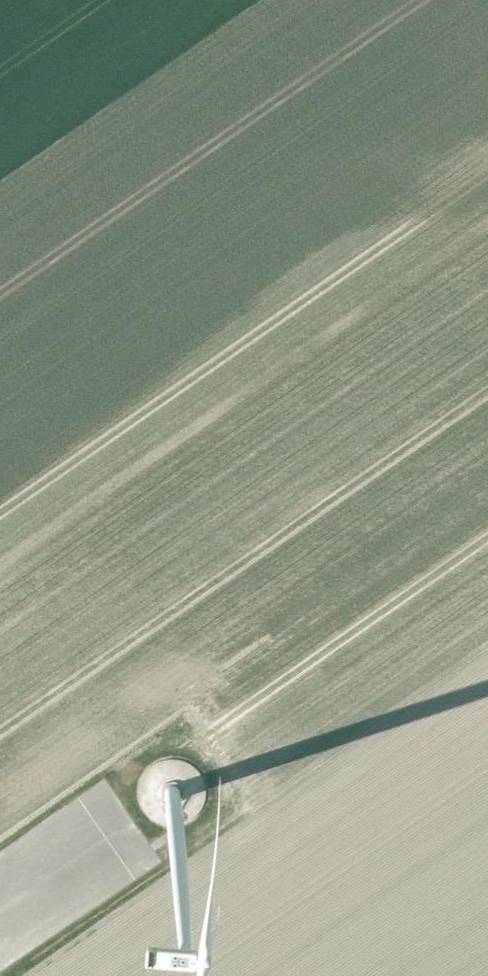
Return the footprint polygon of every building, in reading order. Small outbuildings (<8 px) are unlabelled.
[(160,793),(160,794),(160,795),(160,796),(160,797),(161,798),(161,799),(161,800),(162,801),(163,801),(163,802),(164,803),(165,804),(166,804),(167,805),(168,805),(169,805),(170,806),(171,806),(172,806),(173,806),(174,806),(175,805),(176,805),(177,805),(178,804),(179,804),(180,803),(180,802),(181,801),(182,801),(182,800),(183,799),(183,798),(183,797),(184,796),(184,795),(184,794),(184,793),(184,792),(183,791),(183,790),(183,789),(182,788),(182,787),(181,786),(180,785),(179,784),(178,783),(177,783),(176,782),(175,782),(174,782),(173,782),(172,782),(171,782),(170,782),(169,782),(168,782),(167,783),(166,783),(165,784),(164,785),(163,785),(163,786),(162,787),(161,788),(161,789),(161,790),(160,791),(160,792),(160,793)]
